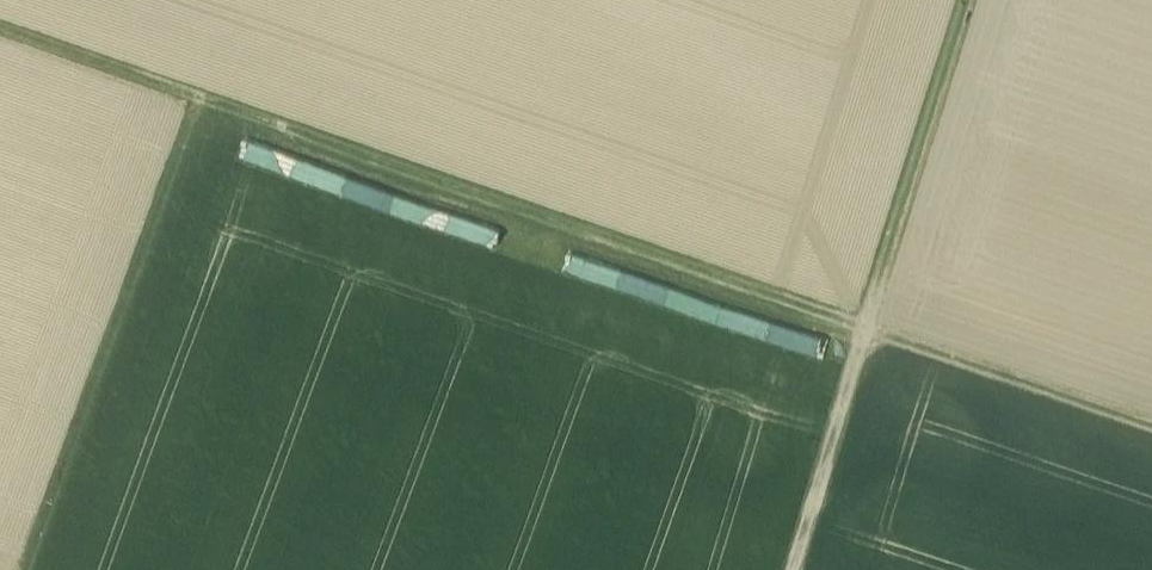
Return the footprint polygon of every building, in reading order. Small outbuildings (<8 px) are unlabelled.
[(498,242),(502,222),(441,209),(437,229),(498,242)]
